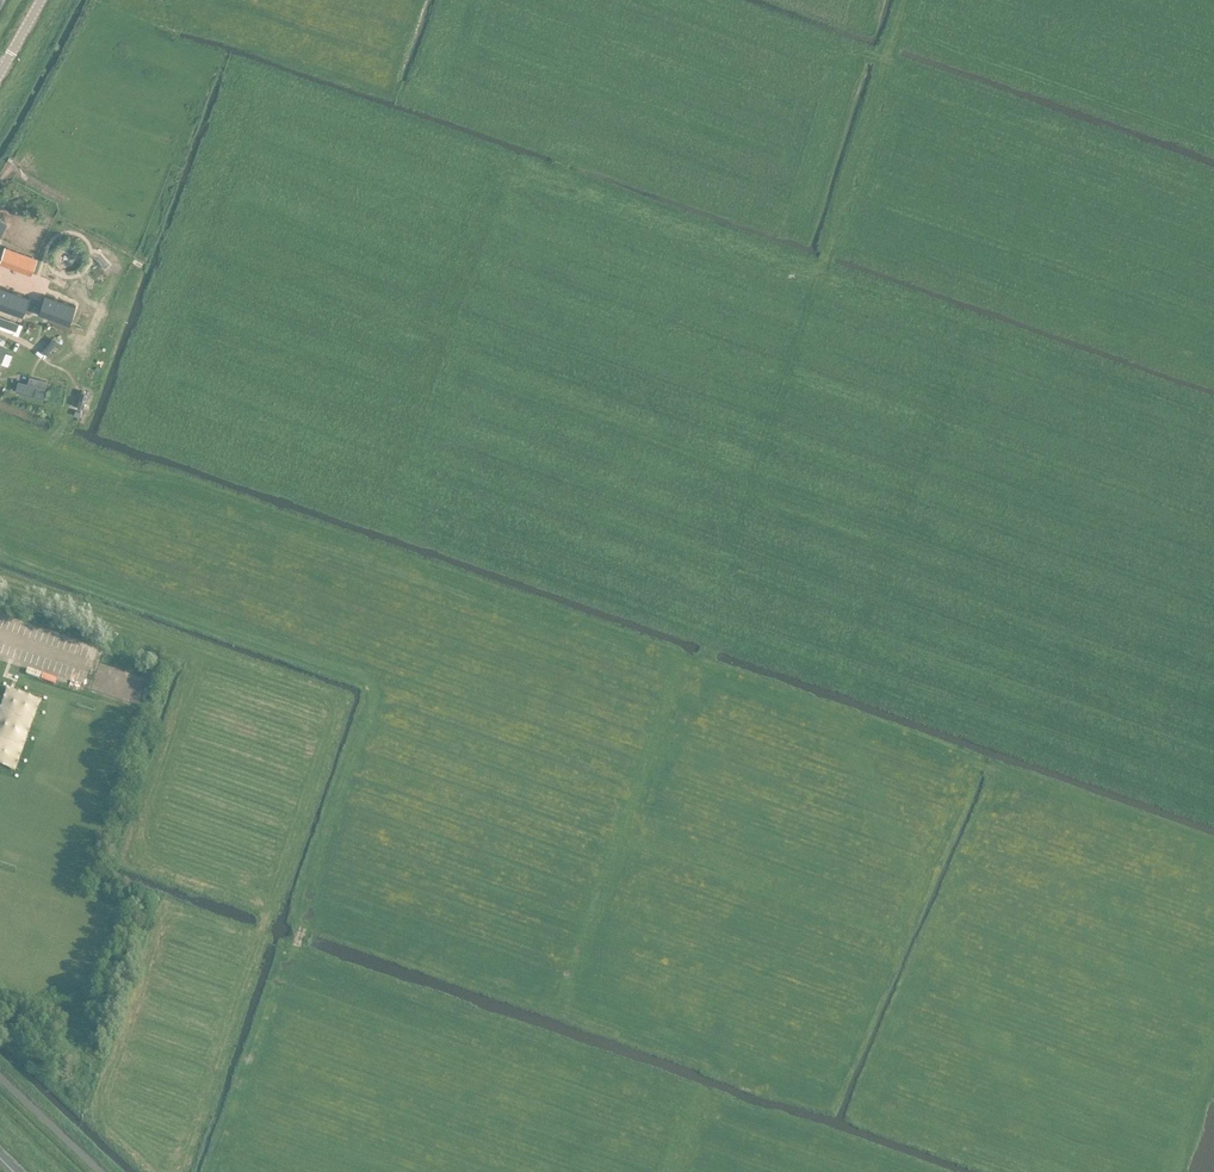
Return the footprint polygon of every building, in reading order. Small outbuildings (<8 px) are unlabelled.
[(82,256),(82,255),(82,251),(79,247),(77,245),(75,244),(72,243),(69,243),(67,243),(64,244),(62,245),(60,247),(58,251),(57,256),(58,260),(60,264),(64,266),(66,267),(69,268),(71,268),(74,267),(77,266),(78,265),(80,262),(81,260),(82,256)] [(0,258),(0,261),(31,273),(37,257),(5,245),(0,258)] [(8,309),(17,313),(22,315),(23,314),(18,312),(20,308),(25,295),(29,296),(29,295),(0,285),(0,307),(8,309)] [(44,293),(37,312),(54,318),(63,321),(69,323),(69,322),(65,321),(67,316),(71,303),(75,305),(76,304),(44,293)] [(1,361),(8,364),(12,353),(5,350),(7,346),(0,344),(0,363),(1,361)] [(18,380),(16,389),(41,396),(46,380),(36,378),(34,384),(18,380)]
